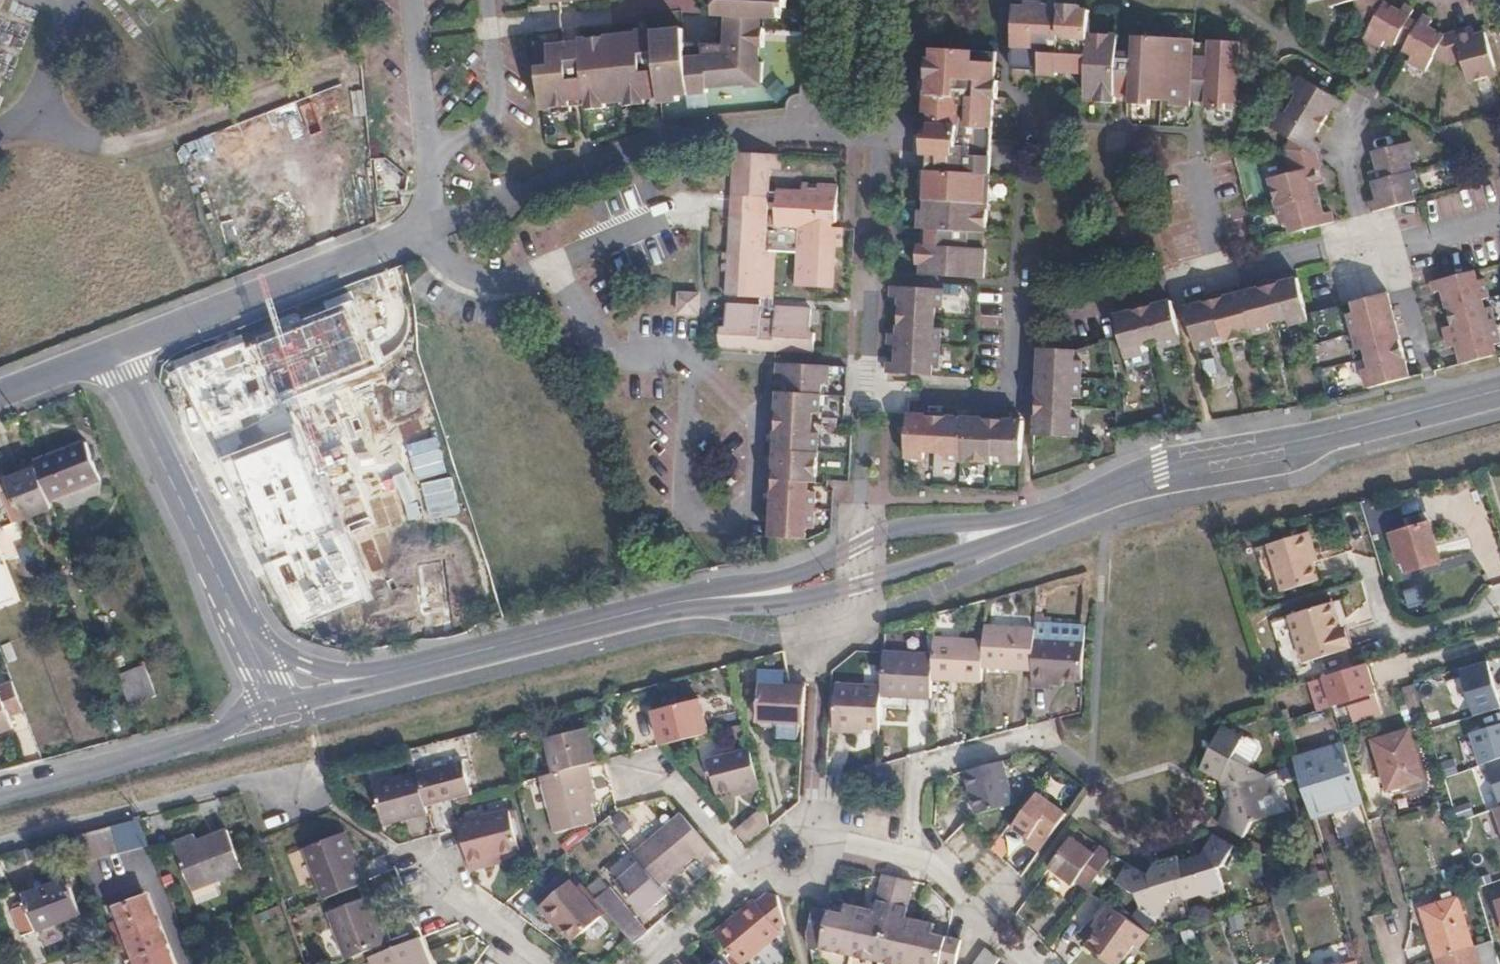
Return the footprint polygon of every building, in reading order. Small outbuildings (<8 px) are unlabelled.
[(606,97),(628,96),(628,100),(647,98),(646,89),(641,48),(656,48),(659,85),(660,96),(678,94),(678,91),(706,87),(707,81),(760,77),(762,57),(757,56),(758,41),(763,41),(764,23),(760,23),(761,11),(779,12),(781,2),(785,2),(785,0),(715,0),(715,9),(719,9),(717,38),(682,35),(682,23),(654,25),(654,30),(639,32),(638,27),(581,32),(582,37),(567,39),(566,34),(526,37),(543,103),(554,102),(554,107),(572,105),(572,94),(568,57),(583,55),(587,93),(588,104),(606,102),(606,97)] [(1088,7),(1077,7),(1078,1),(1060,0),(1060,4),(1043,3),(1043,0),(1042,0),(1024,0),(1023,3),(1013,3),(1011,49),(1010,65),(1039,67),(1039,72),(1057,72),(1058,68),(1085,70),(1084,92),(1095,92),(1095,97),(1113,98),(1113,93),(1116,52),(1132,53),(1130,93),(1129,100),(1148,101),(1148,96),(1169,97),(1169,103),(1188,104),(1190,57),(1207,58),(1204,105),(1223,106),(1223,101),(1234,102),(1237,40),(1208,38),(1208,41),(1191,40),(1191,37),(1133,32),(1133,35),(1116,34),(1116,31),(1086,29),(1088,7)] [(1381,0),(1350,0),(1355,13),(1368,21),(1360,35),(1377,45),(1381,38),(1390,43),(1392,41),(1407,17),(1411,9),(1401,2),(1396,10),(1381,2),(1381,0)] [(1420,13),(1416,21),(1401,46),(1399,49),(1407,54),(1404,59),(1422,70),(1430,56),(1443,63),(1459,59),(1465,80),(1493,73),(1482,30),(1471,34),(1469,27),(1440,34),(1425,26),(1429,18),(1420,13)] [(1416,21),(1407,17),(1392,41),(1401,46),(1416,21)] [(928,53),(927,73),(925,91),(924,109),(929,109),(927,132),(989,135),(992,93),(996,93),(996,77),(993,77),(993,64),(994,48),(932,45),(932,53),(928,53)] [(646,89),(659,85),(656,48),(641,48),(646,89)] [(1011,49),(994,48),(993,64),(1010,65),(1011,49)] [(1116,52),(1113,93),(1130,93),(1132,53),(1116,52)] [(572,94),(587,93),(583,55),(568,57),(572,94)] [(1320,180),(1316,164),(1312,151),(1318,142),(1312,138),(1329,108),(1337,111),(1342,100),(1297,75),(1288,92),(1294,95),(1283,114),(1276,109),(1267,127),(1294,142),(1286,157),(1290,171),(1266,177),(1278,221),(1284,220),(1287,230),(1331,219),(1328,208),(1321,209),(1313,181),(1320,180)] [(925,166),(969,170),(970,152),(988,152),(989,135),(927,132),(925,166)] [(1407,139),(1395,142),(1370,149),(1374,167),(1367,169),(1374,196),(1366,199),(1370,210),(1411,198),(1409,190),(1415,188),(1410,169),(1406,167),(1405,161),(1413,158),(1407,139)] [(718,321),(718,341),(813,347),(813,327),(807,327),(808,304),(771,301),(773,246),(797,247),(796,280),(831,282),(833,242),(839,242),(840,221),(830,221),(830,216),(835,216),(837,179),(799,178),(799,184),(775,183),(775,190),(766,190),(768,149),(733,146),(729,246),(723,245),(722,267),(727,267),(727,291),(759,292),(759,300),(725,299),(724,322),(718,321)] [(980,244),(981,234),(982,226),(984,225),(987,170),(969,170),(925,166),(920,167),(920,183),(925,183),(923,203),(918,203),(917,223),(926,224),(925,240),(916,240),(915,260),(920,260),(919,271),(980,274),(982,244),(980,244)] [(488,187),(504,213),(520,204),(503,178),(488,187)] [(1396,208),(1401,228),(1421,223),(1417,203),(1396,208)] [(1473,278),(1470,268),(1428,279),(1431,290),(1437,288),(1446,323),(1440,325),(1445,345),(1452,344),(1456,362),(1490,352),(1487,343),(1495,340),(1486,304),(1480,305),(1477,294),(1483,293),(1478,276),(1473,278)] [(1283,287),(1296,284),(1294,275),(1280,279),(1283,287)] [(1185,312),(1193,345),(1212,341),(1210,332),(1219,330),(1220,338),(1268,326),(1266,318),(1285,314),(1286,321),(1304,317),(1296,284),(1283,287),(1280,279),(1252,286),(1254,295),(1240,298),(1225,302),(1223,293),(1197,300),(1198,309),(1185,312)] [(940,303),(941,285),(891,281),(891,294),(897,295),(895,328),(888,328),(888,340),(895,340),(894,357),(886,358),(886,368),(930,371),(931,360),(936,360),(939,323),(933,323),(934,303),(940,303)] [(1254,295),(1252,286),(1238,289),(1240,298),(1254,295)] [(697,308),(697,288),(678,288),(678,307),(697,308)] [(1240,298),(1238,289),(1223,293),(1225,302),(1240,298)] [(1365,386),(1399,377),(1396,364),(1403,361),(1396,335),(1388,337),(1385,323),(1381,308),(1389,306),(1385,290),(1347,299),(1351,312),(1347,314),(1355,344),(1359,344),(1364,365),(1361,366),(1365,386)] [(1166,296),(1151,300),(1153,309),(1168,305),(1166,296)] [(1151,300),(1125,307),(1127,316),(1114,319),(1123,352),(1141,347),(1140,341),(1159,336),(1160,343),(1177,339),(1168,305),(1153,309),(1151,300)] [(1182,303),(1185,312),(1198,309),(1197,300),(1182,303)] [(1393,321),(1389,306),(1381,308),(1385,323),(1393,321)] [(1127,316),(1125,307),(1112,310),(1114,319),(1127,316)] [(343,311),(260,346),(248,348),(241,342),(175,368),(211,443),(272,416),(272,405),(282,399),(365,363),(343,311)] [(1388,337),(1396,335),(1393,321),(1385,323),(1388,337)] [(1073,345),(1037,343),(1037,355),(1045,355),(1044,371),(1043,387),(1035,386),(1034,416),(1041,417),(1041,431),(1075,433),(1076,415),(1069,415),(1071,395),(1077,395),(1080,355),(1073,355),(1073,345)] [(1045,355),(1037,355),(1036,371),(1044,371),(1045,355)] [(784,367),(783,386),(783,401),(775,401),(773,429),(782,430),(781,445),(780,458),(772,458),(770,486),(779,486),(778,502),(777,517),(768,516),(768,531),(804,533),(805,523),(812,523),(815,486),(808,485),(808,476),(815,476),(818,430),(811,429),(812,407),(819,407),(820,379),(826,379),(827,360),(777,356),(776,367),(784,367)] [(1228,382),(1223,358),(1206,361),(1210,385),(1228,382)] [(1396,364),(1399,377),(1407,375),(1403,361),(1396,364)] [(1036,371),(1035,386),(1043,387),(1044,371),(1036,371)] [(905,407),(905,417),(921,417),(921,408),(905,407)] [(921,417),(905,417),(904,453),(923,453),(923,447),(942,448),(942,455),(987,457),(988,451),(999,451),(999,458),(1018,459),(1020,424),(1005,423),(1005,413),(977,411),(976,420),(961,420),(947,419),(947,409),(921,408),(921,417)] [(961,410),(947,409),(947,419),(961,420),(961,410)] [(961,410),(961,420),(976,420),(977,411),(961,410)] [(1005,423),(1020,424),(1020,413),(1005,413),(1005,423)] [(1034,416),(1033,431),(1041,431),(1041,417),(1034,416)] [(782,430),(773,429),(772,445),(781,445),(782,430)] [(292,434),(222,461),(259,548),(302,621),(375,590),(327,475),(317,475),(310,457),(296,458),(292,434)] [(29,460),(44,498),(93,478),(79,440),(29,460)] [(781,445),(772,445),(772,458),(780,458),(781,445)] [(769,502),(778,502),(779,486),(770,486),(769,502)] [(769,502),(768,516),(777,517),(778,502),(769,502)] [(1441,561),(1428,521),(1396,531),(1408,571),(1441,561)] [(1316,547),(1321,545),(1315,526),(1275,538),(1287,585),(1324,575),(1319,558),(1316,547)] [(1349,642),(1334,595),(1279,611),(1292,660),(1349,642)] [(1093,624),(1043,620),(1042,625),(1040,666),(1038,684),(1057,685),(1058,676),(1089,678),(1093,624)] [(1040,666),(1042,625),(992,623),(991,639),(990,663),(1040,666)] [(941,636),(940,653),(938,675),(988,678),(990,663),(991,639),(941,636)] [(940,653),(889,650),(887,683),(887,691),(937,694),(938,675),(940,653)] [(1486,662),(1458,670),(1472,716),(1499,708),(1486,662)] [(1371,663),(1310,680),(1319,711),(1348,703),(1353,721),(1385,713),(1371,663)] [(120,680),(133,709),(157,699),(144,669),(120,680)] [(23,707),(12,677),(0,681),(0,728),(13,723),(8,712),(23,707)] [(755,716),(803,719),(806,682),(758,679),(755,716)] [(887,691),(887,683),(843,681),(839,721),(886,724),(887,691)] [(656,710),(664,744),(666,743),(709,732),(700,698),(656,710)] [(557,771),(593,762),(599,760),(590,726),(549,736),(557,771)] [(1428,776),(1414,727),(1379,737),(1392,786),(1428,776)] [(1229,788),(1262,779),(1267,770),(1260,766),(1270,748),(1268,743),(1245,730),(1234,747),(1210,740),(1202,763),(1227,782),(1229,788)] [(1460,747),(1472,783),(1499,773),(1499,734),(1460,747)] [(1317,815),(1368,800),(1350,741),(1299,756),(1302,767),(1317,815)] [(762,781),(753,746),(712,756),(720,792),(762,781)] [(467,758),(421,768),(430,803),(455,797),(476,792),(467,758)] [(971,777),(1010,765),(1009,759),(969,768),(971,777)] [(557,771),(546,774),(559,830),(601,819),(590,777),(596,775),(593,762),(557,771)] [(1019,801),(1010,765),(971,777),(979,812),(1019,801)] [(386,820),(431,809),(430,803),(421,768),(376,780),(386,820)] [(1224,823),(1249,837),(1258,822),(1274,819),(1273,799),(1267,795),(1262,779),(1229,788),(1234,803),(1224,823)] [(1043,851),(1070,814),(1040,792),(1016,825),(1030,836),(1029,839),(1043,851)] [(517,805),(510,807),(520,844),(527,842),(517,805)] [(769,806),(740,829),(752,844),(774,825),(769,806)] [(462,820),(464,826),(473,866),(489,861),(487,852),(502,849),(520,844),(510,807),(462,820)] [(702,859),(715,848),(684,810),(636,850),(644,859),(663,881),(698,854),(702,859)] [(149,842),(139,816),(71,834),(80,859),(146,843),(149,842)] [(229,829),(200,840),(202,844),(182,851),(197,887),(244,869),(229,829)] [(344,831),(337,833),(350,865),(355,863),(344,831)] [(319,900),(363,883),(355,863),(350,865),(337,833),(301,846),(319,900)] [(1014,834),(994,837),(998,858),(1018,855),(1014,834)] [(202,844),(200,840),(199,835),(178,843),(180,851),(182,851),(202,844)] [(1077,835),(1055,865),(1078,883),(1082,879),(1093,888),(1118,854),(1106,845),(1100,852),(1077,835)] [(1190,896),(1191,901),(1207,896),(1211,889),(1228,885),(1223,869),(1229,868),(1240,847),(1218,835),(1208,854),(1183,861),(1189,880),(1185,881),(1190,896)] [(487,852),(489,861),(504,857),(502,849),(487,852)] [(1155,874),(1133,862),(1122,880),(1144,892),(1148,907),(1167,917),(1176,899),(1190,896),(1185,881),(1189,880),(1183,861),(1183,857),(1160,863),(1155,874)] [(645,911),(670,891),(663,881),(644,859),(618,880),(645,911)] [(48,881),(61,916),(84,907),(71,873),(48,881)] [(863,905),(852,953),(881,960),(899,877),(885,873),(877,908),(863,905)] [(600,911),(570,875),(539,900),(551,915),(556,912),(574,933),(600,911)] [(881,960),(899,963),(911,963),(921,919),(908,916),(915,880),(899,877),(881,960)] [(25,929),(61,916),(48,881),(26,890),(27,895),(14,900),(25,929)] [(1211,889),(1207,896),(1213,899),(1230,894),(1228,885),(1211,889)] [(599,896),(635,940),(648,930),(611,886),(599,896)] [(773,925),(785,918),(778,892),(771,891),(756,902),(753,900),(740,911),(716,931),(743,963),(780,932),(773,925)] [(129,929),(157,919),(152,905),(147,892),(118,903),(129,929)] [(1428,905),(1442,955),(1477,946),(1462,896),(1428,905)] [(384,940),(368,897),(327,911),(343,954),(384,940)] [(824,947),(852,953),(863,905),(849,902),(846,913),(830,910),(816,906),(810,933),(813,949),(824,947)] [(1112,902),(1103,916),(1108,919),(1090,943),(1117,963),(1121,963),(1138,943),(1145,946),(1154,933),(1112,902)] [(139,955),(167,944),(162,933),(157,919),(129,929),(139,955)] [(948,963),(958,963),(963,940),(949,936),(934,933),(935,923),(921,919),(911,963),(941,963),(941,962),(948,963)] [(360,963),(415,963),(407,942),(358,960),(360,963)] [(172,958),(167,944),(139,955),(142,963),(174,963),(172,958)] [(1442,955),(1445,963),(1482,963),(1477,946),(1442,955)] [(993,948),(981,963),(1002,963),(1005,960),(993,948)] [(92,963),(117,963),(120,962),(115,949),(91,958),(92,963)]
